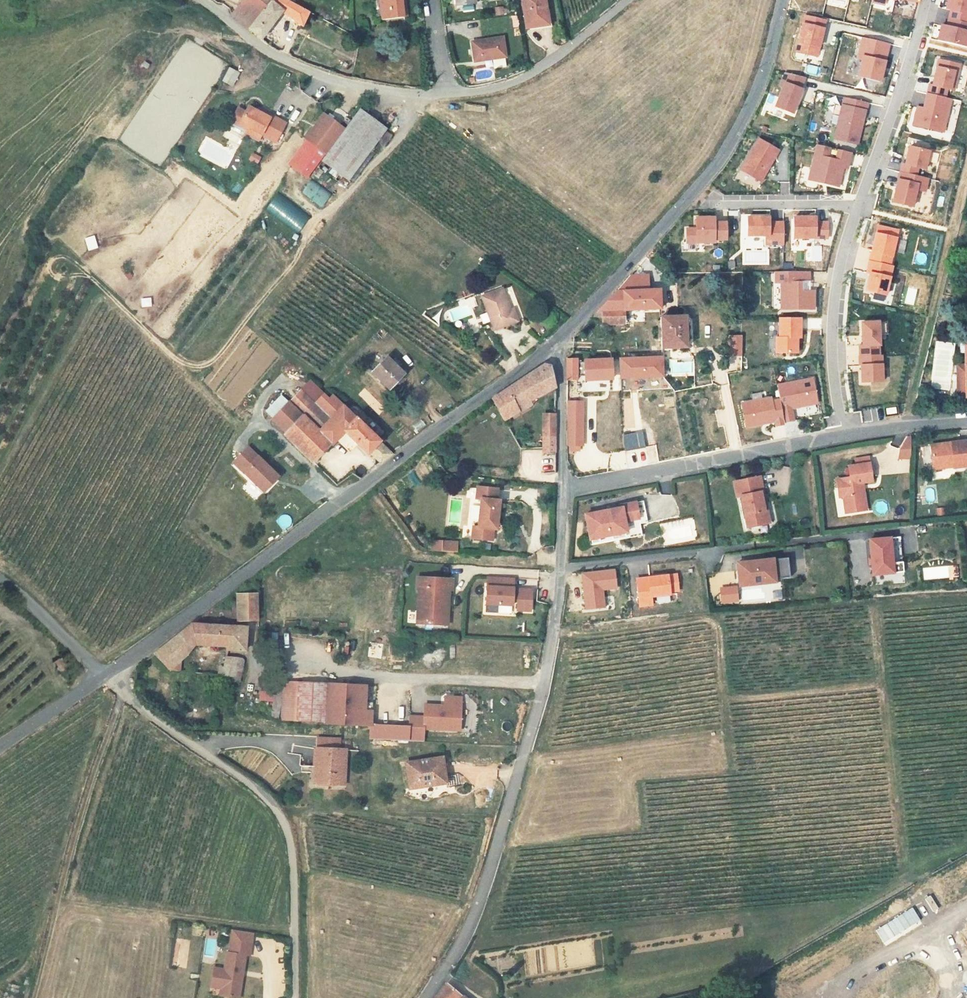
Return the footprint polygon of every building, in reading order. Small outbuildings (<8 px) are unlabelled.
[(259,30),(280,3),(276,0),(256,0),(243,17),(259,30)] [(315,12),(296,0),(282,0),(280,3),(259,30),(271,40),(275,42),(286,48),(290,41),(274,36),(289,13),(308,26),(315,12)] [(380,16),(401,14),(399,0),(379,0),(380,16)] [(524,28),(547,25),(544,0),(521,0),(524,28)] [(944,8),(949,9),(946,18),(966,22),(966,20),(966,0),(946,0),(944,8)] [(827,20),(804,15),(795,52),(818,57),(827,20)] [(936,40),(964,46),(966,35),(966,22),(946,18),(945,26),(939,24),(936,40)] [(472,40),(475,60),(506,57),(503,37),(472,40)] [(863,37),(858,58),(862,59),(858,76),(881,81),(889,44),(863,37)] [(930,85),(927,93),(945,97),(947,89),(954,91),(958,73),(953,71),(955,64),(939,60),(933,86),(930,85)] [(783,87),(774,107),(794,114),(806,78),(785,72),(779,86),(783,87)] [(918,107),(914,125),(943,132),(951,99),(927,93),(926,102),(929,102),(927,110),(924,109),(918,107)] [(844,97),(835,139),(858,144),(865,111),(866,111),(868,103),(844,97)] [(243,111),(236,107),(230,119),(246,128),(245,131),(257,138),(259,135),(274,143),(285,124),(257,109),(256,112),(246,107),(243,111)] [(325,153),(321,159),(347,179),(349,177),(370,149),(376,141),(385,130),(386,128),(359,108),(344,128),(323,112),(304,137),(325,153)] [(391,135),(385,130),(376,141),(383,146),(391,135)] [(759,139),(741,170),(761,181),(779,151),(759,139)] [(318,158),(321,155),(304,142),(288,165),(304,177),(318,158)] [(817,144),(811,172),(821,175),(819,182),(838,187),(843,168),(847,169),(851,153),(838,150),(835,160),(828,158),(831,148),(817,144)] [(349,177),(352,180),(374,151),(370,149),(349,177)] [(902,167),(900,175),(916,179),(917,171),(925,173),(929,154),(909,149),(905,168),(902,167)] [(255,153),(251,160),(257,163),(260,156),(255,153)] [(900,175),(893,205),(912,209),(916,192),(924,194),(927,182),(916,179),(900,175)] [(301,230),(315,209),(283,185),(268,206),(301,230)] [(688,225),(682,224),(683,239),(722,239),(721,217),(708,218),(708,213),(688,213),(688,225)] [(769,217),(747,217),(748,236),(766,236),(766,245),(784,245),(784,222),(769,222),(769,217)] [(794,217),(794,238),(815,239),(815,222),(803,222),(804,217),(794,217)] [(875,225),(867,260),(887,264),(896,230),(875,225)] [(868,273),(864,290),(870,292),(868,300),(888,305),(893,283),(886,281),(890,265),(868,260),(865,272),(868,273)] [(779,271),(779,283),(784,283),(784,303),(799,303),(799,310),(816,310),(816,292),(805,292),(805,283),(812,283),(813,271),(779,271)] [(624,291),(666,293),(666,277),(639,275),(624,291)] [(499,331),(522,319),(516,307),(512,309),(502,290),(483,300),(499,331)] [(666,314),(666,293),(624,291),(604,313),(631,313),(666,314)] [(592,325),(630,327),(631,313),(604,313),(592,325)] [(779,337),(776,337),(776,353),(797,352),(797,337),(800,337),(800,317),(779,317),(779,337)] [(667,321),(668,353),(694,353),(693,321),(667,321)] [(858,346),(854,346),(855,356),(861,356),(874,354),(876,344),(877,345),(876,321),(858,322),(858,346)] [(959,336),(956,339),(956,347),(962,348),(962,340),(966,340),(966,334),(961,334),(959,336)] [(731,335),(731,355),(743,355),(744,335),(731,335)] [(962,348),(962,361),(962,380),(962,389),(955,389),(955,393),(966,393),(966,340),(962,340),(962,348)] [(874,354),(861,356),(861,366),(863,365),(863,383),(884,382),(885,353),(874,354)] [(371,372),(390,391),(403,377),(397,371),(401,366),(394,359),(390,364),(384,359),(371,372)] [(625,381),(669,380),(668,361),(625,362),(625,381)] [(582,364),(572,364),(571,383),(582,383),(582,382),(590,382),(590,367),(582,367),(582,364)] [(526,405),(553,390),(551,376),(545,367),(490,400),(500,419),(504,427),(530,412),(526,405)] [(812,378),(777,385),(780,400),(784,423),(793,421),(791,408),(817,403),(812,378)] [(285,402),(300,414),(315,428),(325,418),(306,400),(295,390),(285,402)] [(306,400),(325,418),(339,404),(327,391),(322,397),(315,391),(306,400)] [(768,399),(737,405),(742,428),(767,423),(766,421),(775,419),(776,426),(784,425),(784,423),(780,400),(768,402),(768,399)] [(584,446),(584,401),(567,401),(567,446),(584,446)] [(330,446),(315,428),(285,402),(268,420),(283,433),(281,435),(311,463),(330,446)] [(315,428),(330,446),(334,442),(347,455),(355,446),(364,455),(367,452),(380,464),(391,456),(339,404),(325,418),(315,428)] [(897,406),(885,409),(887,415),(898,413),(897,406)] [(541,460),(550,460),(551,421),(540,421),(539,443),(542,443),(541,460)] [(646,447),(643,432),(624,435),(624,444),(626,451),(646,447)] [(898,450),(897,460),(910,460),(909,438),(910,436),(905,437),(898,450)] [(936,442),(937,461),(958,459),(959,468),(966,467),(966,440),(936,442)] [(237,470),(261,493),(275,477),(244,448),(236,457),(243,463),(237,470)] [(862,456),(863,463),(876,461),(875,454),(862,456)] [(230,464),(237,470),(243,463),(236,457),(230,464)] [(958,459),(937,461),(938,470),(959,468),(958,459)] [(857,475),(844,477),(845,487),(849,487),(850,494),(852,506),(867,503),(872,498),(870,487),(869,487),(868,480),(879,479),(876,461),(863,463),(855,464),(857,475)] [(754,525),(776,521),(774,507),(771,508),(768,490),(770,490),(767,474),(741,480),(744,495),(748,494),(754,525)] [(470,521),(469,533),(490,534),(490,523),(494,523),(495,495),(492,494),(493,483),(473,482),(472,493),(477,494),(475,522),(470,521)] [(867,503),(852,506),(852,511),(873,507),(872,498),(867,503)] [(598,543),(649,533),(646,521),(646,516),(653,515),(650,499),(628,503),(628,506),(592,513),(598,543)] [(890,537),(867,539),(871,575),(894,573),(902,572),(901,562),(893,564),(890,537)] [(432,541),(432,550),(457,552),(457,541),(432,541)] [(742,563),(744,586),(766,584),(766,583),(765,580),(780,578),(795,576),(793,556),(742,563)] [(510,587),(511,563),(500,562),(499,587),(510,587)] [(618,589),(615,569),(581,573),(585,610),(606,608),(604,591),(618,589)] [(677,573),(636,578),(639,607),(654,606),(652,598),(671,597),(670,592),(679,592),(677,573)] [(417,584),(416,619),(440,620),(441,597),(446,597),(446,586),(449,586),(449,576),(414,576),(414,584),(417,584)] [(258,624),(258,599),(239,599),(239,624),(258,624)] [(192,626),(153,654),(165,671),(175,672),(178,662),(189,655),(195,643),(212,646),(212,642),(228,644),(227,652),(246,653),(248,631),(192,626)] [(223,679),(240,680),(241,661),(225,659),(223,679)] [(328,688),(299,687),(298,725),(327,726),(328,688)] [(455,750),(418,753),(420,778),(457,774),(455,750)] [(317,786),(341,787),(343,753),(318,752),(317,786)] [(218,996),(231,997),(236,997),(240,976),(237,976),(238,971),(241,971),(243,956),(247,957),(248,944),(250,934),(230,930),(228,941),(226,953),(224,953),(222,970),(211,969),(210,978),(212,981),(220,982),(219,989),(218,996)] [(212,981),(210,978),(209,987),(219,989),(220,982),(212,981)] [(448,981),(434,997),(469,997),(448,981)]
